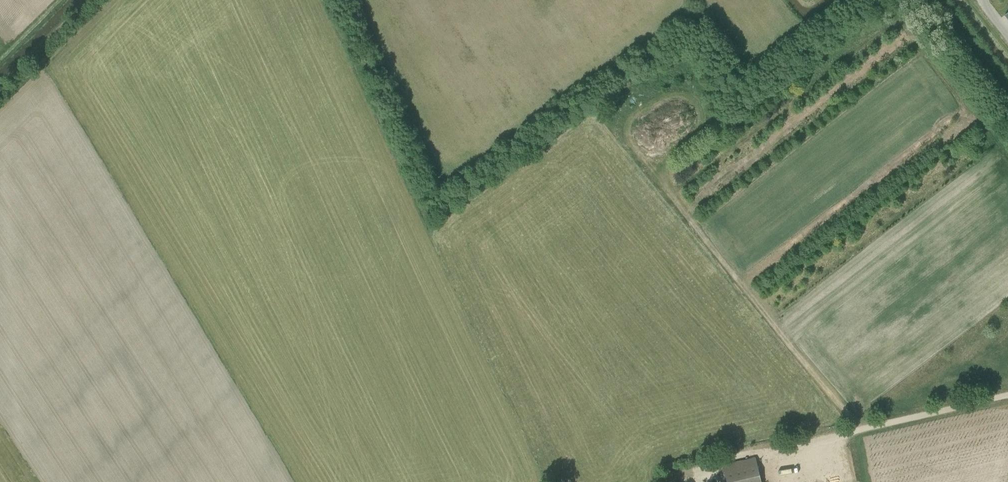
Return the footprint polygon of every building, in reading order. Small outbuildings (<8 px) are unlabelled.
[(756,457),(723,464),(727,481),(761,481),(756,457)]
